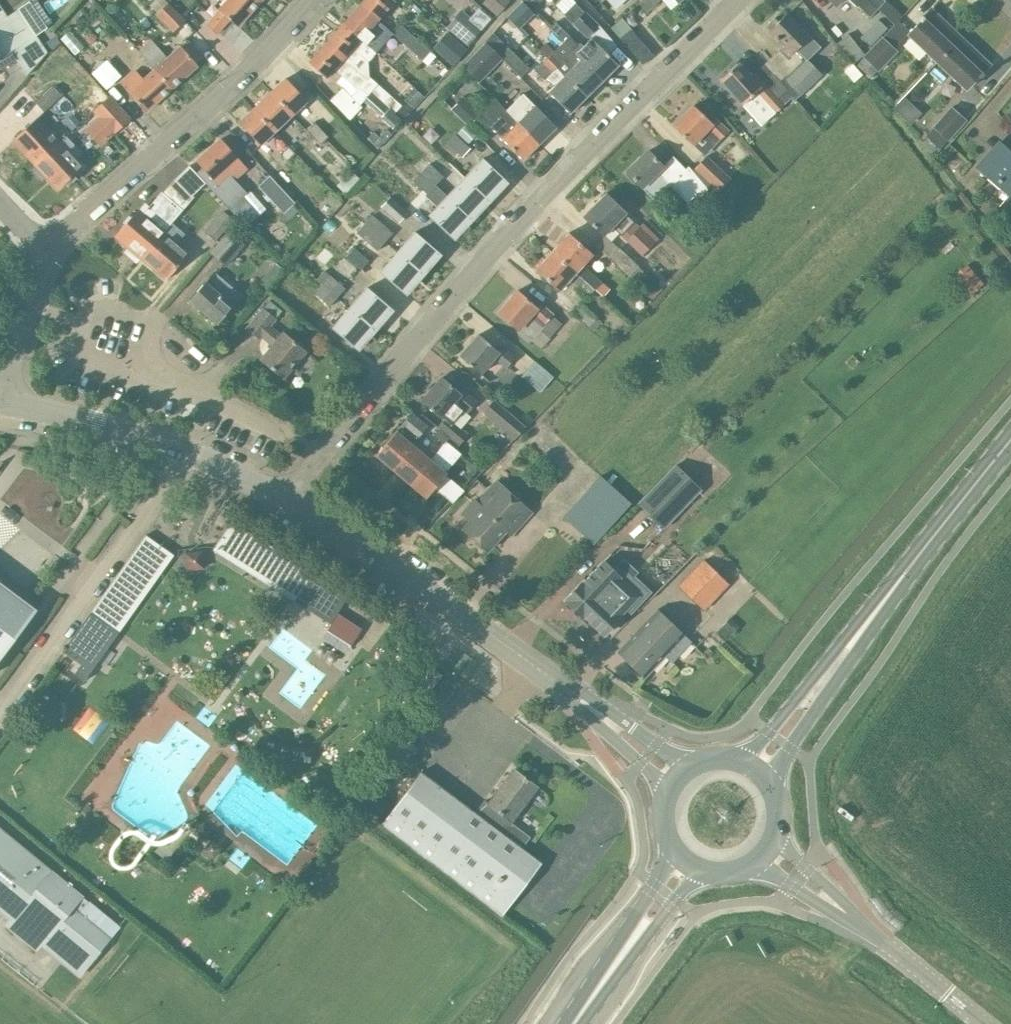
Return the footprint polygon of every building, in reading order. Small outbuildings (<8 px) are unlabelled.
[(2,69),(16,60),(27,76),(48,52),(37,35),(48,28),(47,26),(52,22),(38,0),(35,0),(30,3),(30,2),(20,8),(9,16),(0,3),(0,66),(2,69)] [(221,8),(221,9),(208,24),(217,31),(230,17),(239,25),(261,0),(228,0),(221,8)] [(360,3),(378,19),(395,0),(363,0),(360,3)] [(512,0),(486,0),(485,2),(499,14),(512,0)] [(638,3),(646,12),(661,0),(642,0),(638,3)] [(877,9),(867,0),(849,0),(857,7),(858,6),(870,17),(877,9)] [(877,9),(885,1),(885,0),(867,0),(877,9)] [(885,1),(877,9),(894,25),(898,20),(902,16),(885,1)] [(186,20),(168,2),(156,15),(173,32),(186,20)] [(519,29),(535,13),(523,2),(507,17),(519,29)] [(584,11),(576,2),(564,13),(586,38),(600,25),(586,10),(584,11)] [(343,23),(376,52),(377,53),(393,34),(394,34),(393,33),(378,19),(360,3),(343,23)] [(907,34),(936,62),(960,37),(930,8),(909,31),(906,33),(907,34)] [(473,16),(471,17),(467,13),(453,30),(471,45),(486,27),(473,16)] [(782,46),(764,64),(771,71),(770,72),(773,76),(774,75),(783,84),(794,96),(796,98),(821,73),(807,59),(819,47),(809,36),(786,13),(779,21),(773,15),(765,24),(770,29),(768,31),(782,46)] [(572,51),(602,81),(619,65),(591,37),(583,46),(580,42),(578,44),(569,36),(570,35),(556,21),(549,28),(572,51)] [(326,42),(350,64),(359,53),(368,61),(376,52),(343,23),(326,42)] [(393,34),(400,40),(408,31),(400,24),(393,33),(394,34),(393,34)] [(653,55),(631,29),(620,38),(642,64),(653,55)] [(76,55),(84,48),(70,31),(62,38),(76,55)] [(430,51),(408,31),(400,40),(422,60),(430,51)] [(853,64),(863,56),(864,54),(849,34),(836,43),(853,64)] [(438,51),(454,65),(468,50),(452,35),(438,51)] [(864,54),(863,56),(864,58),(857,65),(870,77),(877,70),(878,71),(897,51),(882,37),(882,36),(864,54)] [(960,37),(936,62),(966,90),(990,64),(960,37)] [(155,69),(172,87),(197,64),(196,63),(204,56),(188,39),(169,57),(152,38),(138,51),(155,69)] [(393,128),(402,119),(372,92),(369,96),(361,88),(368,80),(366,79),(350,64),(326,42),(309,61),(326,76),(333,69),(357,90),(352,96),(342,87),(330,100),(351,120),(363,107),(361,104),(364,101),(381,116),(380,117),(393,128)] [(502,59),(485,42),(463,67),(480,83),(502,59)] [(539,49),(586,97),(602,81),(572,51),(563,59),(547,42),(539,49)] [(505,45),(497,54),(502,59),(521,77),(530,68),(505,45)] [(546,77),(554,86),(548,92),(570,113),(586,97),(548,57),(534,71),(544,80),(546,77)] [(108,88),(120,77),(106,61),(94,72),(108,88)] [(739,63),(720,80),(744,107),(759,94),(775,112),(794,96),(783,84),(774,75),(773,76),(770,72),(771,71),(764,64),(756,71),(751,76),(739,63)] [(862,76),(851,64),(842,72),(853,84),(862,76)] [(146,110),(172,87),(155,69),(145,78),(137,69),(121,83),(146,110)] [(921,105),(940,83),(929,73),(898,106),(917,123),(928,111),(921,105)] [(372,92),(402,119),(403,120),(409,113),(401,106),(402,105),(369,76),(366,79),(368,80),(361,88),(369,96),(372,92)] [(286,77),(270,92),(292,115),(292,114),(302,125),(315,113),(305,102),(307,99),(286,77)] [(36,102),(45,112),(62,95),(53,86),(36,102)] [(413,108),(424,96),(414,88),(404,99),(413,108)] [(270,92),(255,107),(276,129),(292,115),(270,92)] [(131,118),(110,94),(101,102),(92,110),(100,119),(91,128),(104,142),(131,118)] [(523,160),(539,143),(506,109),(496,98),(482,112),(464,96),(458,102),(450,94),(444,101),(451,108),(450,109),(464,123),(469,126),(479,115),(502,138),(523,160)] [(523,94),(506,109),(539,143),(556,127),(523,94)] [(759,94),(744,107),(760,125),(773,114),(775,112),(759,94)] [(712,123),(693,105),(673,126),(693,145),(706,130),(719,142),(729,131),(716,119),(712,123)] [(948,141),(967,120),(951,105),(932,126),(948,141)] [(260,145),(276,129),(255,107),(239,122),(260,145)] [(74,116),(66,123),(72,129),(80,122),(74,116)] [(13,140),(35,164),(60,142),(37,117),(13,140)] [(328,136),(315,122),(306,130),(320,144),(328,136)] [(465,125),(456,133),(467,143),(475,135),(465,125)] [(392,131),(386,126),(379,134),(374,129),(367,137),(378,147),(392,131)] [(932,126),(924,135),(940,150),(948,141),(932,126)] [(446,142),(462,156),(470,148),(454,134),(446,142)] [(230,208),(242,197),(246,193),(235,180),(231,176),(244,165),(220,139),(197,160),(203,168),(197,173),(230,208)] [(60,142),(35,164),(36,165),(32,170),(41,180),(46,176),(57,188),(82,166),(60,142)] [(1001,143),(977,170),(1008,198),(1010,195),(1010,151),(1001,143)] [(288,146),(281,153),(288,160),(295,153),(288,146)] [(470,148),(462,156),(473,167),(464,177),(486,199),(504,180),(470,148)] [(700,197),(707,190),(687,166),(685,169),(672,156),(663,165),(662,164),(661,165),(647,151),(626,172),(655,201),(670,186),(687,203),(697,193),(700,197)] [(692,170),(691,171),(707,190),(712,185),(719,192),(732,179),(706,155),(692,170)] [(429,163),(421,171),(436,185),(444,176),(429,163)] [(452,235),(469,216),(436,185),(421,171),(413,164),(405,173),(392,188),(390,186),(386,190),(411,214),(421,204),(410,193),(418,185),(427,193),(425,195),(437,206),(430,214),(452,235)] [(189,165),(175,179),(191,196),(206,182),(189,165)] [(295,203),(270,175),(258,186),(284,213),(295,203)] [(447,195),(469,216),(486,199),(464,177),(447,195)] [(140,256),(141,257),(163,232),(182,209),(161,191),(142,214),(139,211),(140,211),(138,210),(115,236),(117,237),(129,247),(125,252),(136,261),(140,256)] [(624,212),(605,193),(582,217),(602,236),(612,226),(641,256),(655,242),(659,239),(643,222),(639,225),(634,220),(633,221),(624,212)] [(999,207),(993,202),(985,203),(980,209),(990,217),(999,207)] [(234,219),(223,210),(205,232),(215,241),(234,219)] [(372,214),(365,222),(386,240),(393,232),(372,214)] [(386,240),(365,222),(356,232),(377,250),(386,240)] [(245,244),(228,230),(209,252),(226,266),(245,244)] [(163,232),(141,257),(166,279),(188,254),(163,232)] [(398,251),(421,271),(437,252),(414,232),(398,251)] [(552,251),(595,289),(602,281),(582,264),(592,253),(569,233),(552,251)] [(609,257),(629,276),(639,265),(619,246),(609,257)] [(354,247),(345,256),(361,270),(370,260),(354,247)] [(404,290),(421,271),(398,251),(381,270),(404,290)] [(595,289),(552,251),(536,270),(559,290),(569,279),(577,286),(576,287),(587,297),(594,289),(595,289)] [(983,283),(967,264),(959,271),(975,290),(983,283)] [(316,278),(338,297),(346,289),(345,288),(330,275),(324,269),(316,278)] [(242,294),(215,271),(191,299),(219,322),(242,294)] [(338,297),(316,278),(308,287),(330,306),(338,297)] [(366,288),(349,307),(373,327),(389,308),(366,288)] [(538,308),(518,290),(499,312),(518,329),(519,328),(542,348),(551,338),(549,336),(562,323),(553,315),(554,314),(542,303),(538,308)] [(283,310),(270,300),(248,326),(260,337),(264,332),(277,343),(263,359),(283,376),(306,349),(286,333),(284,335),(271,324),(283,310)] [(581,303),(573,312),(588,326),(596,317),(581,303)] [(373,327),(349,307),(333,326),(356,346),(373,327)] [(499,350),(479,333),(460,355),(481,372),(494,357),(506,367),(515,356),(503,346),(499,350)] [(553,376),(535,360),(521,376),(539,392),(545,387),(552,378),(553,376)] [(447,417),(439,426),(440,427),(450,435),(461,444),(469,434),(455,422),(467,408),(469,410),(477,400),(464,389),(462,391),(442,375),(423,399),(443,416),(444,415),(447,417)] [(526,425),(494,399),(483,412),(514,439),(526,425)] [(412,412),(397,430),(376,454),(427,497),(435,487),(446,474),(447,473),(413,444),(428,425),(412,412)] [(440,427),(434,435),(444,443),(450,435),(440,427)] [(444,443),(430,459),(446,472),(461,454),(456,450),(461,444),(450,435),(444,443)] [(701,489),(675,464),(639,502),(664,527),(701,489)] [(446,474),(435,487),(452,502),(464,489),(446,474)] [(599,477),(563,518),(594,545),(630,504),(599,477)] [(532,511),(498,481),(478,503),(473,498),(460,512),(470,522),(465,528),(489,549),(507,529),(512,534),(532,511)] [(349,594),(232,521),(213,550),(331,624),(327,629),(351,645),(362,629),(337,613),(349,594)] [(174,555),(146,534),(63,651),(81,664),(74,674),(84,681),(174,555)] [(185,553),(187,569),(203,567),(202,551),(185,553)] [(729,584),(704,559),(678,586),(703,611),(729,584)] [(615,572),(613,570),(603,560),(582,583),(581,582),(565,599),(566,600),(565,601),(582,617),(583,616),(603,634),(604,635),(620,618),(619,617),(627,608),(631,612),(632,611),(650,591),(633,575),(622,586),(611,574),(613,572),(614,573),(615,572)] [(37,609),(35,607),(30,614),(0,591),(0,658),(37,609)] [(692,641),(658,609),(619,650),(646,675),(664,655),(672,663),(692,641)] [(731,619),(724,627),(732,635),(740,627),(731,619)] [(539,787),(513,767),(488,802),(484,799),(475,811),(421,771),(380,825),(502,916),(503,914),(513,921),(519,913),(509,906),(542,862),(522,847),(530,837),(512,823),(539,787)] [(386,783),(377,776),(357,804),(367,812),(368,811),(379,819),(389,803),(382,798),(386,792),(382,789),(386,783)] [(10,919),(7,922),(38,948),(52,930),(87,958),(116,923),(91,903),(82,895),(51,870),(0,828),(0,911),(10,919)]
